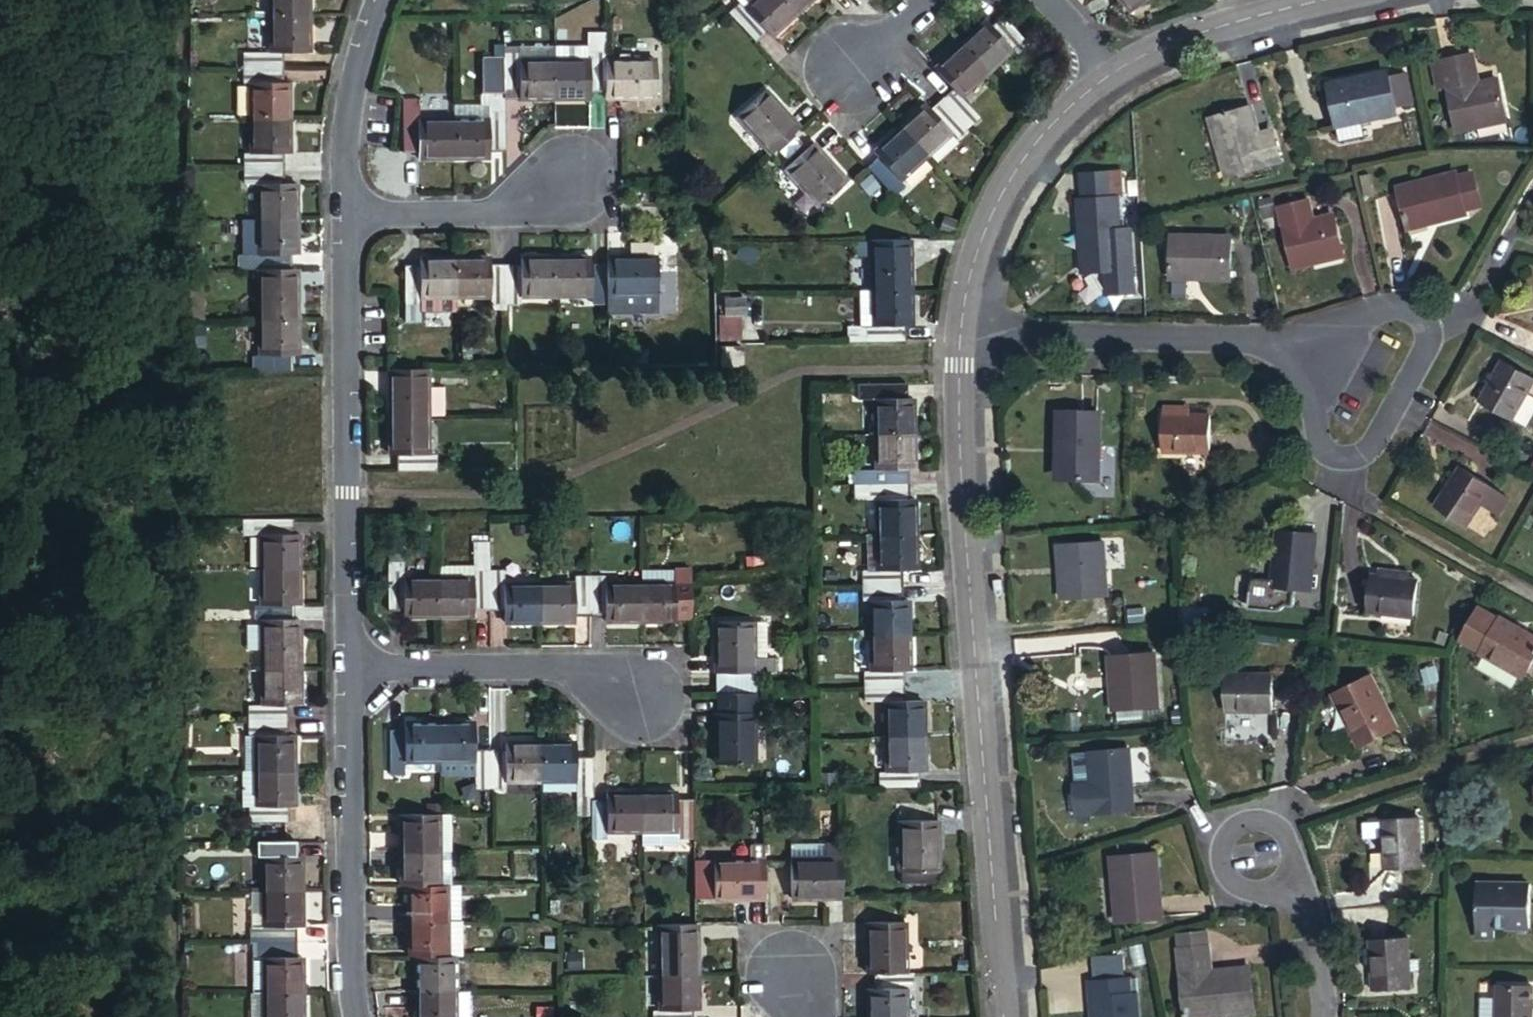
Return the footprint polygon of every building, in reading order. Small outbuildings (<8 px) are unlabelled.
[(309,27),(309,0),(272,0),(272,27),(309,27)] [(797,20),(779,0),(736,0),(735,1),(741,7),(769,38),(773,42),(797,20)] [(797,20),(820,0),(779,0),(797,20)] [(1133,17),(1152,0),(1118,0),(1133,17)] [(741,7),(729,18),(757,49),(769,38),(741,7)] [(992,35),(1012,57),(1018,64),(1030,53),(1004,25),(992,35)] [(309,60),(309,27),(272,27),(273,60),(242,61),(243,78),(282,77),(282,60),(309,60)] [(989,31),(965,52),(988,78),(1012,57),(992,35),(989,31)] [(1469,48),(1443,53),(1450,82),(1451,85),(1448,86),(1457,125),(1507,114),(1497,75),(1477,79),(1469,48)] [(988,78),(965,52),(941,74),(961,95),(965,100),(988,78)] [(1450,82),(1443,53),(1434,55),(1440,84),(1450,82)] [(587,68),(587,97),(605,97),(604,68),(604,57),(587,57),(587,68)] [(521,58),(500,58),(500,97),(521,97),(521,68),(521,58)] [(554,103),(554,68),(521,68),(521,97),(521,103),(554,103)] [(587,68),(554,68),(554,103),(587,103),(587,97),(587,68)] [(605,97),(605,104),(652,104),(652,68),(604,68),(605,97)] [(282,77),(243,78),(243,95),(253,94),(282,94),(282,77)] [(1390,80),(1333,94),(1342,131),(1399,118),(1390,80)] [(282,94),(253,94),(254,129),(288,129),(287,94),(282,94)] [(987,125),(965,100),(961,95),(946,108),(973,138),(987,125)] [(773,160),(801,135),(770,99),(742,123),(773,160)] [(960,149),(973,138),(946,108),(933,120),(953,142),(960,149)] [(485,112),(485,126),(486,155),(501,155),(500,112),(485,112)] [(419,113),(401,114),(402,154),(419,153),(419,127),(419,113)] [(953,142),(933,120),(930,116),(906,138),(929,164),(953,142)] [(1262,165),(1257,143),(1251,116),(1212,125),(1225,180),(1264,171),(1262,165)] [(420,163),(452,162),(451,126),(419,127),(419,153),(420,163)] [(451,126),(452,162),(486,162),(486,155),(485,126),(451,126)] [(288,162),(288,129),(254,129),(254,162),(283,162),(288,162)] [(929,164),(906,138),(881,160),(884,162),(905,186),(929,164)] [(1270,139),(1257,143),(1262,165),(1276,162),(1270,139)] [(815,152),(788,176),(820,212),(848,189),(815,152)] [(283,162),(254,162),(242,162),(242,179),(283,178),(283,162)] [(905,186),(884,162),(869,175),(897,206),(911,193),(905,186)] [(283,178),(242,179),(242,194),(261,194),(283,194),(283,178)] [(1465,217),(1457,179),(1400,192),(1409,230),(1465,217)] [(1098,189),(1098,216),(1124,216),(1124,189),(1098,189)] [(283,194),(261,194),(261,228),(295,228),(295,194),(283,194)] [(1286,201),(1289,220),(1316,215),(1311,196),(1286,201)] [(1316,215),(1289,220),(1285,222),(1293,259),(1343,248),(1334,210),(1316,215)] [(1124,216),(1098,216),(1090,216),(1090,248),(1095,248),(1128,248),(1133,248),(1133,216),(1124,216)] [(295,260),(295,228),(261,228),(261,260),(289,260),(295,260)] [(1230,237),(1171,237),(1171,276),(1230,276),(1230,237)] [(878,298),(912,298),(913,246),(878,247),(878,298)] [(1128,248),(1095,248),(1095,302),(1128,301),(1128,248)] [(289,260),(261,260),(245,261),(245,278),(260,278),(289,278),(289,260)] [(555,267),(555,303),(589,303),(589,272),(589,266),(555,267)] [(652,266),(605,266),(605,272),(606,302),(652,302),(652,266)] [(524,303),(555,303),(555,267),(524,267),(524,273),(524,303)] [(421,305),(455,304),(455,268),(421,268),(421,274),(421,305)] [(455,268),(455,304),(488,304),(488,273),(488,268),(455,268)] [(589,311),(606,311),(606,302),(605,272),(589,272),(589,303),(589,311)] [(505,312),(505,273),(488,273),(488,304),(488,312),(505,312)] [(524,273),(505,273),(505,312),(524,312),(524,303),(524,273)] [(403,274),(403,312),(421,312),(421,305),(421,274),(403,274)] [(297,327),(296,278),(289,278),(260,278),(261,328),(297,327)] [(912,331),(912,298),(878,298),(879,331),(907,331),(912,331)] [(297,361),(297,327),(261,328),(261,361),(291,361),(297,361)] [(849,347),(908,346),(907,331),(879,331),(848,331),(849,347)] [(291,361),(261,361),(251,361),(251,378),(291,378),(291,361)] [(1509,368),(1486,411),(1518,428),(1532,401),(1532,381),(1509,368)] [(423,427),(422,377),(387,378),(388,427),(423,427)] [(908,403),(908,389),(869,389),(869,403),(878,403),(908,403)] [(878,438),(915,437),(915,403),(908,403),(878,403),(878,438)] [(1213,413),(1167,413),(1167,453),(1212,454),(1213,413)] [(1101,484),(1102,419),(1063,419),(1063,451),(1067,452),(1068,484),(1101,484)] [(424,458),(423,427),(388,427),(388,459),(392,459),(424,458)] [(916,471),(915,437),(878,438),(878,472),(906,471),(916,471)] [(393,470),(393,477),(434,476),(434,470),(433,458),(424,458),(392,459),(393,470)] [(906,471),(878,472),(867,472),(868,490),(906,488),(906,471)] [(1468,534),(1483,508),(1491,492),(1460,474),(1437,514),(1468,534)] [(906,488),(868,490),(868,507),(879,508),(907,508),(906,488)] [(1491,492),(1483,508),(1501,518),(1510,503),(1491,492)] [(907,508),(879,508),(879,540),(912,540),(912,507),(907,508)] [(293,546),(293,526),(242,527),(242,547),(262,546),(293,546)] [(1318,537),(1281,531),(1274,586),(1312,593),(1318,537)] [(1108,589),(1104,535),(1063,538),(1067,591),(1108,589)] [(913,573),(912,540),(879,540),(879,573),(903,573),(913,573)] [(262,546),(263,577),(299,577),(299,546),(293,546),(262,546)] [(472,587),(472,616),(491,616),(491,577),(491,557),(472,557),(472,587)] [(903,573),(879,573),(865,574),(865,589),(903,589),(903,573)] [(1413,577),(1366,574),(1365,614),(1411,615),(1413,577)] [(390,615),(407,615),(407,588),(407,575),(390,575),(390,615)] [(491,577),(491,616),(508,616),(508,591),(508,576),(491,577)] [(299,577),(263,577),(263,611),(292,611),(300,611),(299,577)] [(694,620),(693,579),(671,579),(671,588),(671,620),(694,620)] [(605,580),(588,581),(589,621),(605,620),(605,589),(605,580)] [(574,591),(574,621),(589,621),(588,581),(574,581),(574,591)] [(440,623),(440,587),(407,588),(407,615),(407,623),(440,623)] [(472,587),(440,587),(440,623),(472,623),(472,616),(472,587)] [(640,589),(640,626),(671,626),(671,620),(671,588),(640,589)] [(605,589),(605,620),(605,627),(640,626),(640,589),(605,589)] [(903,589),(865,589),(865,605),(874,605),(904,605),(903,589)] [(542,628),(541,591),(508,591),(508,616),(508,628),(542,628)] [(574,591),(541,591),(542,628),(574,627),(574,621),(574,591)] [(904,605),(874,605),(875,639),(909,639),(909,605),(904,605)] [(292,611),(263,611),(252,611),(252,627),(264,627),(292,627),(292,611)] [(1473,654),(1491,621),(1481,616),(1463,649),(1473,654)] [(1528,685),(1532,676),(1532,641),(1503,625),(1502,627),(1491,621),(1473,654),(1484,660),(1483,662),(1528,685)] [(301,678),(301,627),(292,627),(264,627),(264,679),(301,678)] [(719,631),(720,675),(754,675),(754,660),(754,631),(719,631)] [(909,669),(909,639),(875,639),(875,669),(903,669),(909,669)] [(1105,711),(1108,710),(1132,710),(1147,707),(1143,655),(1101,658),(1105,711)] [(754,660),(754,675),(768,675),(768,660),(754,660)] [(903,669),(875,669),(865,670),(865,690),(903,689),(903,669)] [(720,675),(720,700),(755,699),(754,675),(720,675)] [(1276,677),(1229,675),(1230,711),(1276,713),(1276,677)] [(1382,677),(1342,694),(1366,747),(1405,729),(1382,677)] [(301,678),(264,679),(265,709),(292,709),(301,709),(301,678)] [(903,689),(865,690),(864,708),(892,707),(903,707),(903,689)] [(903,707),(892,707),(892,740),(927,740),(927,708),(903,707)] [(292,709),(265,709),(252,709),(253,728),(292,728),(292,709)] [(1132,710),(1108,710),(1109,723),(1133,721),(1132,710)] [(755,769),(755,721),(721,721),(721,769),(755,769)] [(475,761),(475,748),(475,725),(442,726),(443,761),(475,761)] [(443,761),(442,726),(411,726),(411,731),(411,761),(443,761)] [(292,728),(253,728),(253,747),(262,747),(292,746),(292,728)] [(411,770),(411,761),(411,731),(397,731),(398,770),(411,770)] [(927,771),(927,740),(892,740),(893,769),(921,770),(927,771)] [(513,778),(545,778),(545,742),(512,743),(512,748),(513,778)] [(545,742),(545,778),(579,777),(579,755),(579,742),(545,742)] [(292,746),(262,747),(262,778),(298,778),(298,746),(292,746)] [(475,787),(495,787),(494,748),(475,748),(475,761),(475,787)] [(513,787),(513,778),(512,748),(494,748),(495,787),(513,787)] [(1134,751),(1096,755),(1099,784),(1101,815),(1143,812),(1141,783),(1136,783),(1134,751)] [(579,755),(579,777),(579,797),(593,797),(593,755),(579,755)] [(1099,784),(1096,755),(1079,756),(1081,786),(1099,784)] [(884,790),(922,789),(921,770),(893,769),(883,771),(884,790)] [(299,812),(298,778),(262,778),(262,812),(295,812),(299,812)] [(1099,784),(1081,786),(1084,817),(1101,815),(1099,784)] [(675,796),(643,797),(644,831),(676,831),(675,802),(675,796)] [(644,831),(643,797),(610,797),(610,802),(610,832),(644,831)] [(675,802),(676,831),(676,841),(695,840),(694,801),(675,802)] [(593,802),(594,841),(610,840),(610,832),(610,802),(593,802)] [(295,812),(262,812),(256,812),(256,828),(295,828),(295,812)] [(406,821),(407,856),(440,856),(440,820),(406,821)] [(940,822),(906,823),(908,869),(940,868),(940,822)] [(1424,826),(1389,824),(1389,872),(1423,873),(1424,826)] [(830,847),(830,862),(845,861),(845,846),(830,847)] [(766,862),(765,847),(751,847),(751,862),(766,862)] [(296,848),(256,848),(256,865),(265,864),(296,864),(296,848)] [(1159,854),(1117,856),(1122,921),(1163,919),(1159,854)] [(407,856),(407,894),(413,894),(441,893),(440,856),(407,856)] [(795,898),(846,898),(845,861),(830,862),(794,862),(795,898)] [(720,897),(766,896),(766,862),(751,862),(719,862),(720,897)] [(265,864),(266,898),(304,898),(304,864),(296,864),(265,864)] [(1517,933),(1527,933),(1531,933),(1531,887),(1478,888),(1478,944),(1497,944),(1498,933),(1517,933)] [(449,927),(449,893),(441,893),(413,894),(413,927),(449,927)] [(304,898),(266,898),(266,931),(297,931),(304,931),(304,898)] [(870,924),(871,975),(879,975),(906,975),(905,924),(870,924)] [(450,962),(449,927),(413,927),(414,962),(422,962),(450,962)] [(696,928),(662,929),(664,979),(698,978),(696,928)] [(297,948),(297,931),(266,931),(257,931),(257,949),(297,948)] [(1196,932),(1197,945),(1221,945),(1221,932),(1196,932)] [(1414,943),(1377,943),(1378,994),(1414,994),(1414,943)] [(1221,945),(1197,945),(1195,945),(1196,972),(1220,972),(1221,945)] [(297,948),(257,949),(257,966),(270,966),(297,965),(297,948)] [(450,962),(422,962),(422,998),(459,997),(458,962),(450,962)] [(297,965),(270,966),(270,999),(306,999),(305,965),(297,965)] [(1220,972),(1196,972),(1191,972),(1193,1015),(1260,1015),(1260,972),(1220,972)] [(879,975),(879,990),(906,990),(917,990),(917,974),(906,975),(879,975)] [(654,1016),(692,1016),(692,1010),(699,1009),(698,978),(664,979),(665,1010),(653,1010),(654,1016)] [(1095,998),(1134,996),(1133,981),(1094,984),(1095,998)] [(1497,989),(1497,1016),(1532,1016),(1532,990),(1497,989)] [(872,1016),(907,1016),(906,990),(879,990),(871,991),(872,1016)] [(1134,996),(1095,998),(1093,999),(1095,1016),(1140,1016),(1138,995),(1134,996)] [(422,1016),(459,1016),(459,997),(422,998),(422,1016)] [(306,999),(270,999),(270,1016),(306,1016),(306,999)]
